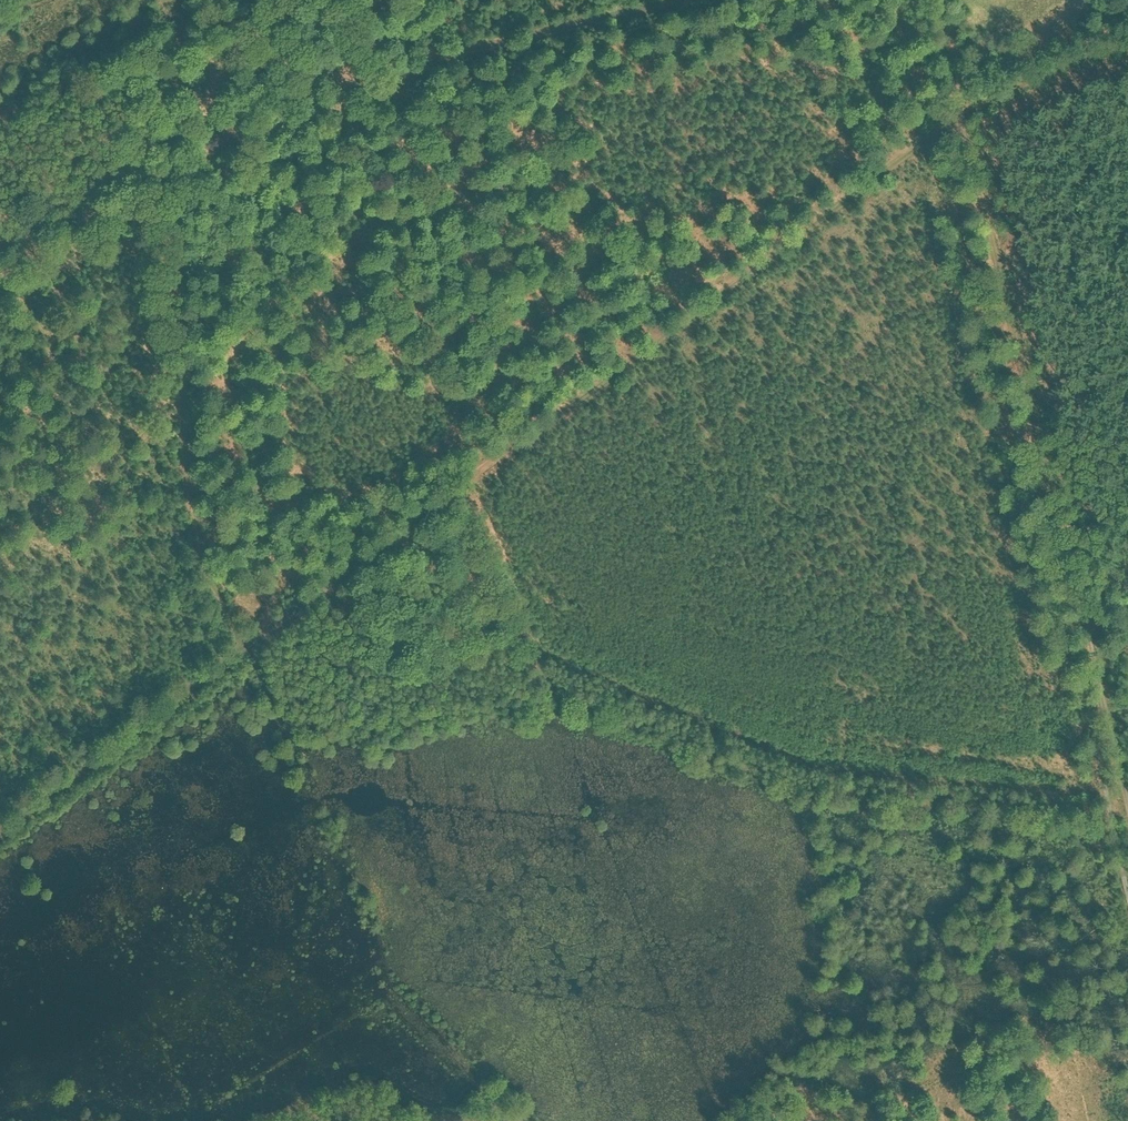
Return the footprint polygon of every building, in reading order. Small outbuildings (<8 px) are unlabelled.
[(834,193),(839,190),(831,174),(826,177),(834,193)]
